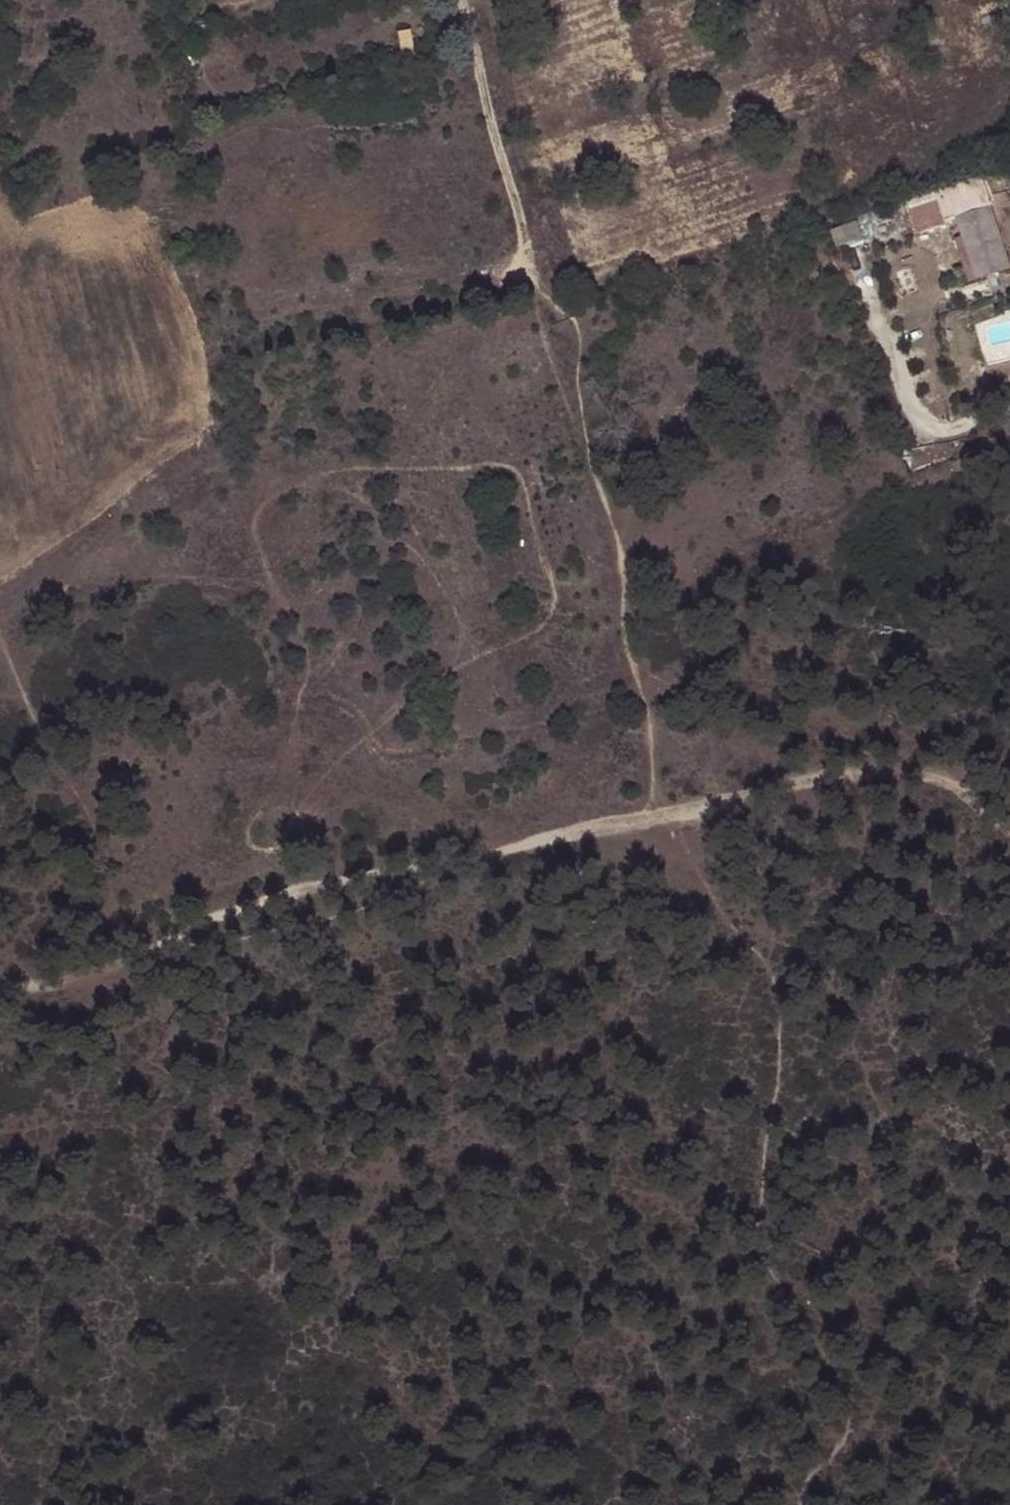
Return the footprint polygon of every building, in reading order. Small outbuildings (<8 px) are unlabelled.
[(955,216),(971,266),(1006,255),(983,185),(937,201),(943,221),(955,216)] [(1006,255),(971,266),(975,278),(1009,267),(1006,255)]
